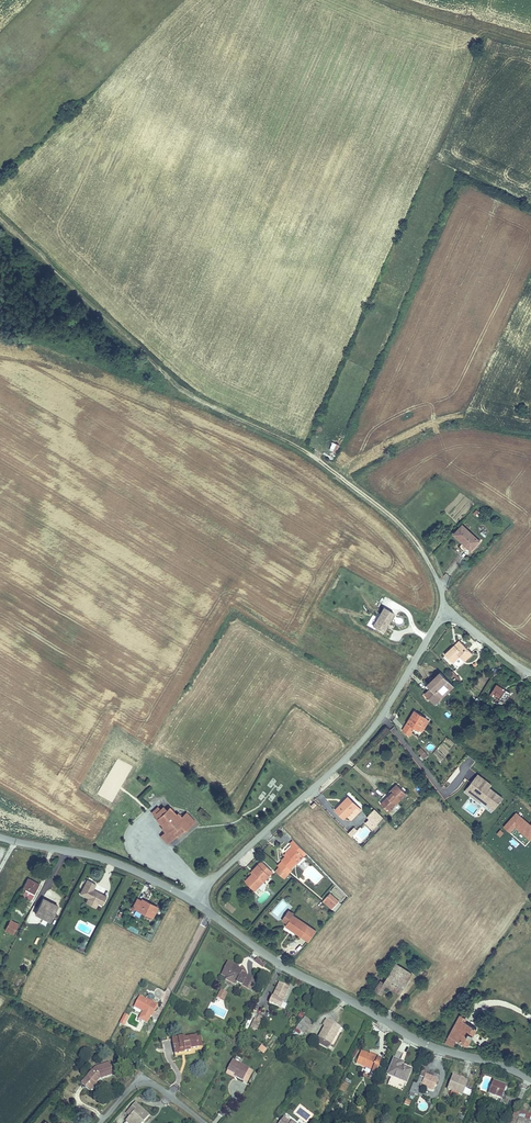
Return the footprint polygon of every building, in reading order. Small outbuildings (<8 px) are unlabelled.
[(332,442),(329,450),(336,453),(339,445),(332,442)] [(453,534),(464,542),(465,541),(474,548),(480,540),(461,524),(453,534)] [(465,541),(464,542),(473,550),(474,548),(465,541)] [(394,612),(383,606),(372,626),(383,632),(394,612)] [(465,663),(473,656),(460,643),(446,656),(453,665),(461,658),(465,663)] [(427,693),(434,701),(439,696),(452,684),(441,672),(428,684),(431,688),(427,693)] [(503,703),(510,692),(497,683),(490,694),(503,703)] [(452,684),(439,696),(441,698),(454,686),(452,684)] [(413,731),(417,733),(424,721),(426,717),(415,711),(403,732),(408,739),(413,731)] [(417,733),(419,735),(427,722),(424,721),(417,733)] [(423,748),(417,751),(422,761),(428,758),(423,748)] [(462,762),(468,768),(475,762),(468,756),(462,762)] [(493,784),(478,773),(464,790),(480,804),(482,802),(489,807),(487,809),(492,813),(504,797),(490,787),(493,784)] [(389,811),(406,793),(397,784),(390,791),(391,794),(381,804),(389,811)] [(358,805),(352,800),(350,801),(347,798),(337,809),(345,817),(347,815),(358,805)] [(183,828),(185,831),(194,822),(186,813),(181,816),(178,813),(176,814),(172,809),(170,811),(168,808),(167,808),(164,805),(161,808),(158,810),(156,808),(151,812),(163,826),(161,828),(164,831),(160,835),(166,843),(175,835),(183,828)] [(362,809),(358,805),(347,815),(351,819),(362,809)] [(377,824),(381,820),(373,812),(369,816),(371,819),(366,823),(373,830),(378,826),(377,824)] [(354,827),(348,833),(351,836),(358,830),(354,827)] [(177,837),(185,831),(183,828),(175,835),(177,837)] [(290,870),(297,863),(295,861),(301,856),(304,859),(307,855),(296,843),(293,846),(285,854),(287,856),(281,861),(282,862),(277,866),(287,874),(290,871),(290,870)] [(299,865),(305,860),(304,859),(301,856),(295,861),(297,863),(299,865)] [(253,891),(271,873),(261,862),(251,871),(252,873),(244,881),(253,891)] [(38,884),(28,878),(22,888),(25,889),(21,896),(29,900),(38,884)] [(78,894),(87,898),(95,903),(101,905),(105,896),(92,889),(94,884),(86,880),(78,894)] [(49,921),(57,906),(42,898),(34,913),(49,921)] [(95,903),(87,898),(85,903),(93,907),(95,903)] [(332,909),(336,905),(329,898),(325,903),(332,909)] [(156,906),(148,902),(146,904),(141,900),(137,899),(133,908),(151,917),(156,906)] [(333,909),(335,911),(341,905),(339,902),(333,909)] [(285,925),(291,928),(292,926),(302,933),(308,925),(292,914),(285,925)] [(13,932),(18,924),(10,919),(6,928),(13,932)] [(292,926),(291,928),(301,935),(302,933),(292,926)] [(263,967),(266,963),(257,957),(254,961),(263,967)] [(240,970),(242,968),(235,965),(236,964),(227,960),(220,973),(246,986),(251,976),(240,970)] [(396,964),(393,969),(410,979),(413,974),(396,964)] [(410,979),(393,969),(384,982),(381,981),(375,991),(381,994),(388,985),(401,993),(410,979)] [(279,1007),(288,988),(279,983),(270,1003),(279,1007)] [(223,1001),(227,995),(221,991),(217,997),(223,1001)] [(152,1003),(140,996),(134,1007),(142,1012),(150,1016),(154,1007),(156,1008),(157,1005),(156,1003),(153,1002),(152,1003)] [(150,1016),(142,1012),(139,1019),(147,1023),(150,1016)] [(128,1017),(124,1015),(119,1024),(123,1026),(128,1017)] [(259,1021),(261,1016),(259,1015),(252,1028),(256,1030),(260,1022),(259,1021)] [(306,1017),(296,1028),(303,1033),(312,1023),(306,1017)] [(458,1019),(445,1044),(453,1046),(457,1039),(467,1045),(477,1028),(463,1021),(458,1019)] [(330,1048),(340,1028),(327,1021),(324,1027),(319,1037),(320,1039),(318,1042),(330,1048)] [(190,1049),(198,1047),(196,1037),(184,1039),(183,1037),(172,1039),(175,1054),(190,1051),(190,1049)] [(264,1053),(267,1048),(261,1044),(257,1050),(264,1053)] [(377,1060),(368,1056),(360,1054),(356,1065),(371,1072),(372,1074),(375,1075),(379,1066),(375,1064),(377,1060)] [(394,1059),(385,1074),(403,1084),(410,1073),(401,1068),(398,1066),(400,1063),(394,1059)] [(232,1061),(227,1071),(235,1075),(234,1077),(246,1083),(253,1071),(232,1061)] [(106,1069),(110,1068),(108,1063),(94,1067),(80,1083),(90,1090),(96,1083),(94,1082),(98,1078),(107,1075),(106,1069)] [(344,1081),(349,1083),(353,1077),(348,1074),(344,1081)] [(433,1091),(438,1080),(425,1075),(424,1078),(420,1077),(417,1084),(414,1083),(411,1091),(417,1093),(421,1086),(433,1091)] [(461,1094),(466,1082),(452,1077),(448,1089),(451,1090),(449,1095),(458,1097),(459,1093),(461,1094)] [(505,1086),(494,1082),(490,1094),(501,1098),(505,1086)] [(470,1096),(472,1090),(465,1087),(463,1093),(470,1096)] [(147,1115),(134,1103),(128,1109),(133,1113),(124,1122),(140,1122),(147,1115)] [(518,1117),(519,1110),(515,1109),(510,1122),(516,1122),(518,1117)] [(519,1109),(519,1110),(518,1117),(530,1121),(530,1122),(530,1113),(519,1109)]
